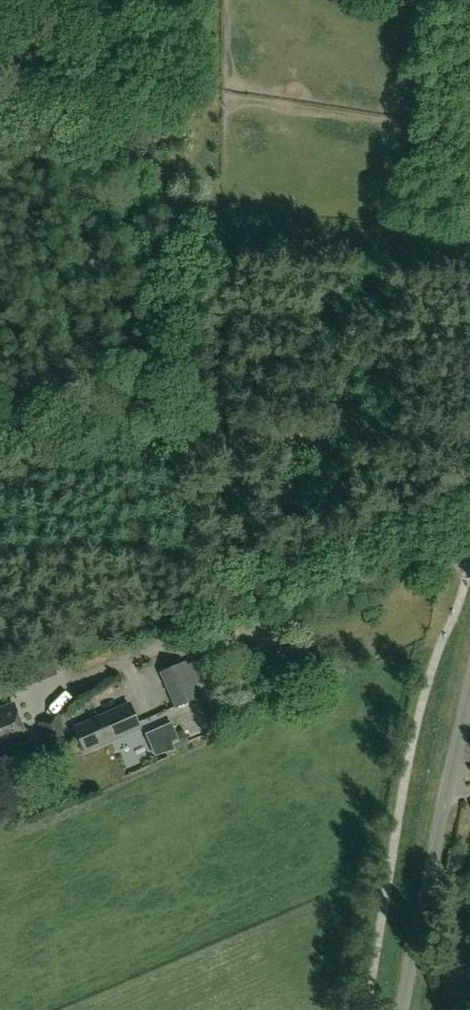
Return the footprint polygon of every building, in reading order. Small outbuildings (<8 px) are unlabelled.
[(188,665),(201,697),(226,686),(213,654),(188,665)] [(201,697),(185,661),(159,673),(175,708),(201,697)] [(27,740),(13,704),(0,709),(0,751),(27,740)] [(130,705),(75,729),(86,754),(140,730),(130,705)] [(69,740),(60,715),(38,724),(48,748),(69,740)] [(172,724),(146,735),(156,757),(182,745),(172,724)]
